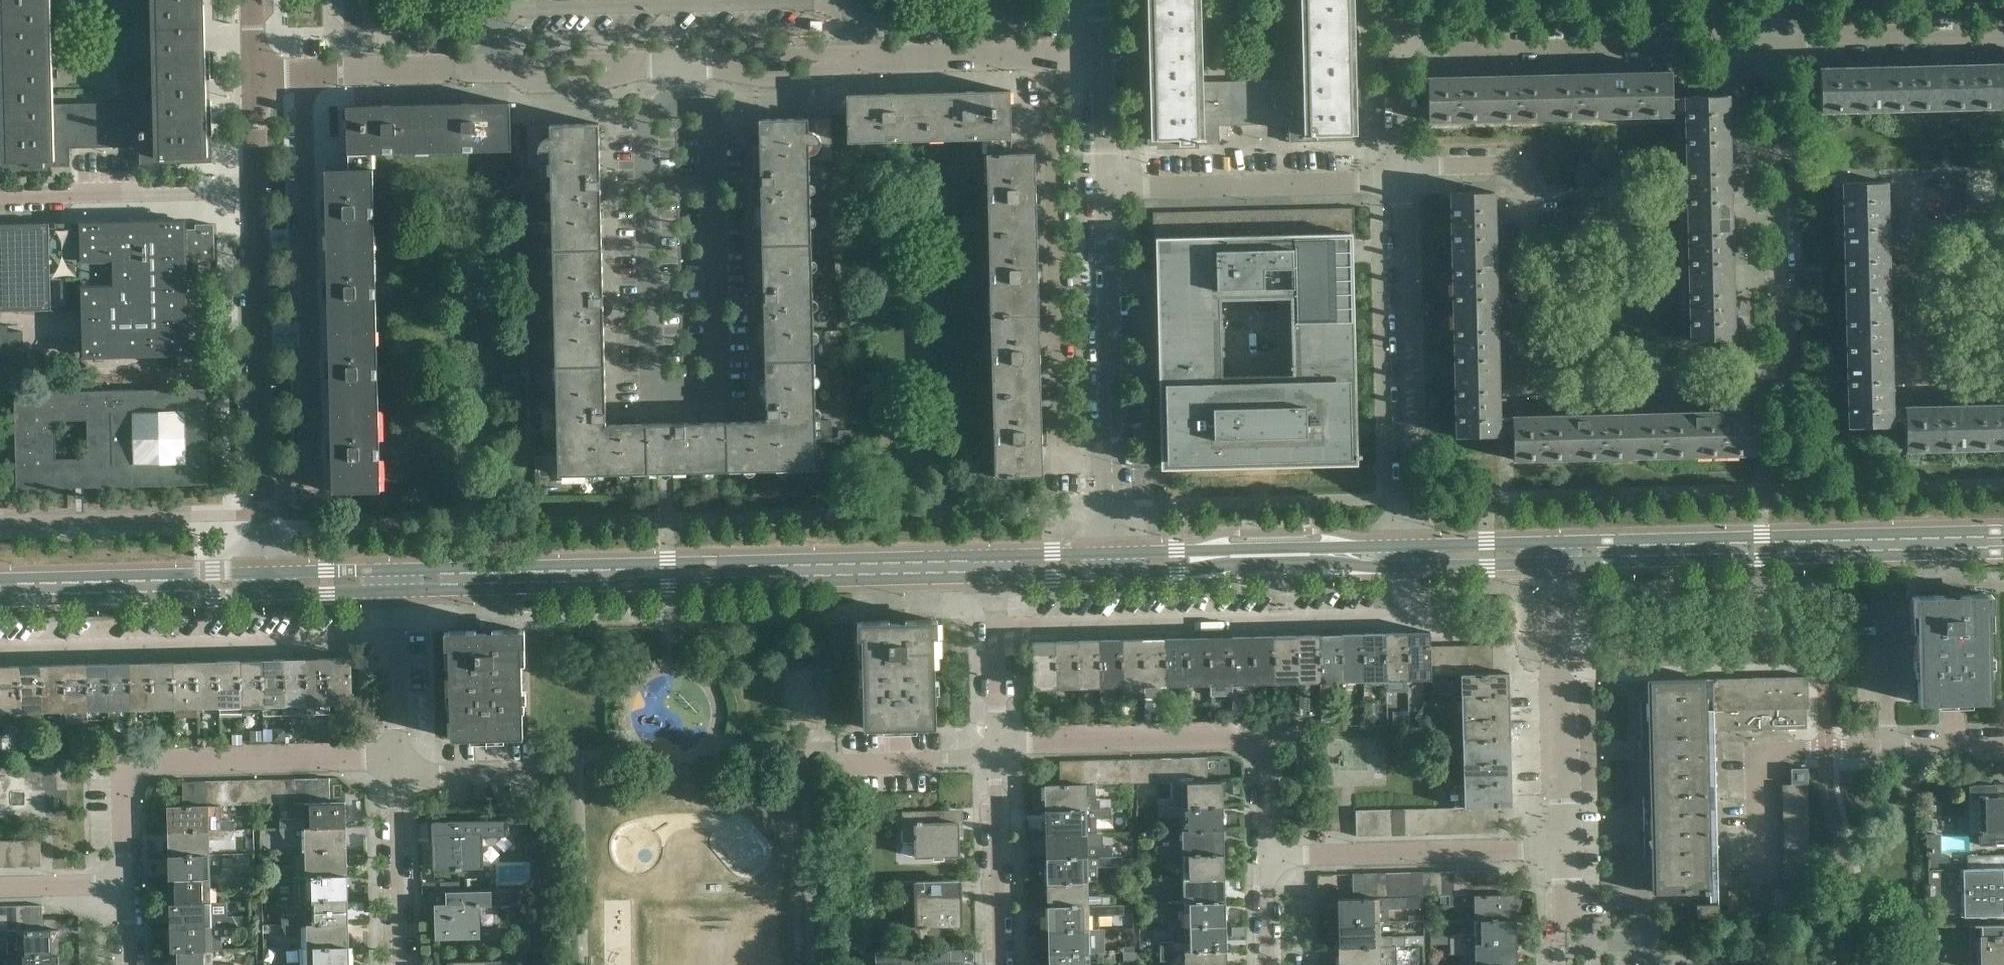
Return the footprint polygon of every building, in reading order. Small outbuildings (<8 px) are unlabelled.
[(183,157),(202,157),(202,163),(212,163),(210,100),(201,101),(201,79),(210,79),(209,52),(200,53),(199,0),(156,0),(159,102),(148,102),(148,107),(130,107),(130,102),(77,104),(77,108),(59,109),(59,104),(48,104),(46,0),(3,0),(4,57),(0,58),(0,84),(5,84),(5,105),(0,105),(0,168),(7,167),(7,161),(21,161),(21,167),(70,166),(70,148),(139,146),(140,164),(183,163),(183,157)] [(1359,78),(1350,78),(1350,57),(1359,57),(1358,30),(1349,30),(1348,0),(1306,0),(1308,79),(1296,79),(1297,84),(1278,85),(1278,80),(1227,81),(1227,86),(1209,87),(1208,82),(1197,82),(1195,0),(1152,0),(1153,35),(1145,35),(1145,62),(1154,62),(1154,79),(1155,83),(1146,83),(1147,145),(1219,144),(1219,126),(1288,124),(1289,142),(1332,141),(1332,135),(1351,134),(1351,140),(1361,140),(1359,78)] [(408,21),(407,6),(394,6),(394,21),(408,21)] [(2002,107),(2001,63),(1976,64),(1976,60),(1966,60),(1967,64),(1941,65),(1942,109),(2002,107)] [(1942,109),(1941,65),(1915,66),(1915,62),(1906,62),(1906,66),(1881,66),(1882,110),(1942,109)] [(1882,110),(1881,66),(1855,67),(1855,63),(1846,63),(1846,67),(1819,68),(1820,112),(1882,110)] [(1671,96),(1670,71),(1644,72),(1644,68),(1635,68),(1635,72),(1609,73),(1610,116),(1685,115),(1684,96),(1671,96)] [(1610,116),(1609,73),(1584,73),(1583,69),(1574,70),(1574,74),(1549,74),(1550,118),(1610,116)] [(1550,118),(1549,74),(1523,75),(1523,71),(1514,71),(1514,75),(1488,76),(1490,119),(1550,118)] [(1490,119),(1488,76),(1463,76),(1463,72),(1454,73),(1454,77),(1427,77),(1428,121),(1490,119)] [(1011,153),(1010,90),(926,92),(927,140),(986,139),(986,153),(1011,153)] [(927,140),(926,92),(846,94),(847,142),(927,140)] [(1732,130),(1732,121),(1728,121),(1728,95),(1684,96),(1685,115),(1685,127),(1685,157),(1729,156),(1729,131),(1732,130)] [(511,150),(510,125),(510,102),(428,104),(429,152),(511,150)] [(429,152),(428,104),(346,106),(348,169),(373,168),(372,154),(429,152)] [(809,184),(809,162),(832,161),(831,117),(759,119),(760,184),(751,184),(751,185),(751,187),(751,188),(751,190),(752,192),(753,194),(755,195),(756,196),(758,197),(761,198),(762,244),(811,243),(810,226),(806,226),(806,216),(810,216),(810,193),(805,194),(805,184),(809,184)] [(600,188),(598,123),(526,125),(527,169),(550,168),(551,190),(555,190),(555,200),(551,200),(552,223),(556,222),(556,232),(552,232),(552,249),(602,248),(600,202),(602,201),(604,201),(606,199),(607,198),(608,196),(609,194),(610,193),(610,190),(610,189),(610,187),(600,188)] [(1034,152),(1011,153),(986,153),(988,234),(1036,232),(1034,152)] [(1734,191),(1734,182),(1730,182),(1729,156),(1685,157),(1687,217),(1731,216),(1730,191),(1734,191)] [(375,249),(373,168),(348,169),(325,169),(327,250),(375,249)] [(1891,218),(1890,209),(1886,209),(1886,182),(1842,183),(1844,244),(1887,243),(1887,218),(1891,218)] [(1499,227),(1498,218),(1494,218),(1494,192),(1450,193),(1452,254),(1495,253),(1495,227),(1499,227)] [(1342,240),(1341,207),(1329,208),(1330,240),(1342,240)] [(1355,239),(1354,208),(1354,207),(1341,207),(1342,240),(1352,240),(1355,239)] [(1295,241),(1295,208),(1283,209),(1284,241),(1295,241)] [(1307,241),(1306,208),(1295,208),(1295,241),(1307,241)] [(1319,240),(1318,208),(1306,208),(1307,241),(1319,240)] [(1330,240),(1329,208),(1318,208),(1319,240),(1330,240)] [(1261,242),(1260,209),(1246,210),(1247,242),(1261,242)] [(1272,241),(1271,209),(1260,209),(1261,242),(1272,241)] [(1284,241),(1283,209),(1271,209),(1272,241),(1284,241)] [(1212,243),(1212,210),(1200,211),(1201,243),(1212,243)] [(1224,243),(1223,210),(1212,210),(1212,243),(1224,243)] [(1235,242),(1235,210),(1223,210),(1224,243),(1235,242)] [(1247,242),(1246,210),(1235,210),(1235,242),(1247,242)] [(1166,244),(1165,211),(1152,212),(1153,244),(1156,244),(1166,244)] [(1177,244),(1177,211),(1165,211),(1166,244),(1177,244)] [(1189,243),(1188,211),(1177,211),(1177,244),(1189,243)] [(1201,243),(1200,211),(1188,211),(1189,243),(1201,243)] [(1735,251),(1735,242),(1731,242),(1731,216),(1687,217),(1688,278),(1732,277),(1731,251),(1735,251)] [(65,279),(80,278),(82,357),(189,355),(187,287),(198,287),(197,259),(214,259),(213,224),(195,224),(195,229),(185,229),(185,219),(0,223),(0,312),(66,310),(65,279)] [(1038,313),(1037,261),(1036,232),(988,234),(990,314),(1038,313)] [(1177,244),(1166,244),(1156,244),(1161,469),(1357,464),(1352,240),(1342,240),(1330,240),(1319,240),(1307,241),(1295,241),(1284,241),(1272,241),(1261,242),(1247,242),(1235,242),(1224,243),(1212,243),(1201,243),(1189,243),(1177,244)] [(808,310),(808,300),(812,300),(811,243),(762,244),(763,300),(754,300),(754,301),(753,303),(754,304),(754,306),(755,308),(756,310),(758,312),(760,312),(761,313),(764,314),(765,360),(814,359),(813,342),(809,342),(809,332),(813,332),(812,310),(808,310)] [(1892,278),(1892,269),(1888,269),(1887,243),(1844,244),(1845,305),(1889,304),(1888,278),(1892,278)] [(613,305),(613,304),(603,304),(602,248),(552,249),(554,306),(558,306),(558,316),(554,316),(554,339),(559,339),(559,348),(555,348),(555,365),(604,364),(603,318),(605,317),(607,316),(609,315),(610,313),(611,313),(612,310),(613,309),(613,306),(613,305)] [(376,329),(375,249),(327,250),(329,330),(376,329)] [(1500,288),(1500,278),(1496,278),(1495,253),(1452,254),(1453,314),(1497,313),(1496,288),(1500,288)] [(1737,311),(1737,302),(1733,302),(1732,277),(1688,278),(1690,339),(1733,338),(1733,311),(1737,311)] [(1894,338),(1893,329),(1889,329),(1889,304),(1845,305),(1847,365),(1890,364),(1890,338),(1894,338)] [(1040,393),(1038,313),(990,314),(992,394),(1040,393)] [(1501,348),(1501,339),(1497,339),(1497,313),(1453,314),(1454,375),(1498,374),(1497,348),(1501,348)] [(23,332),(10,333),(10,325),(0,326),(0,363),(1,387),(11,387),(11,380),(24,380),(23,332)] [(121,342),(121,331),(120,329),(120,328),(119,327),(117,326),(115,326),(114,326),(112,326),(111,327),(111,328),(110,329),(109,331),(109,342),(109,343),(110,344),(110,345),(111,346),(112,347),(114,347),(116,347),(117,347),(119,346),(120,345),(120,344),(121,343),(121,342)] [(378,410),(376,329),(329,330),(330,411),(378,410)] [(696,418),(692,415),(688,413),(683,413),(683,423),(664,423),(615,424),(615,420),(606,420),(604,364),(555,365),(556,383),(560,383),(560,392),(556,393),(556,415),(561,415),(561,425),(557,425),(558,475),(588,474),(588,470),(597,470),(597,474),(665,472),(816,468),(815,419),(811,419),(811,409),(815,409),(814,386),(810,386),(810,377),(814,376),(814,359),(765,360),(766,416),(757,416),(757,421),(697,422),(696,418)] [(1895,399),(1895,389),(1891,390),(1890,364),(1847,365),(1848,426),(1892,425),(1891,406),(1891,399),(1895,399)] [(1503,408),(1503,399),(1499,399),(1498,374),(1454,375),(1456,436),(1500,435),(1499,416),(1499,408),(1503,408)] [(207,407),(206,388),(14,393),(16,489),(209,484),(207,407)] [(1042,475),(1040,393),(992,394),(994,476),(1042,475)] [(2000,404),(2000,400),(1991,400),(1991,404),(1966,405),(1967,448),(2003,447),(2003,404),(2000,404)] [(1967,448),(1966,405),(1940,405),(1940,401),(1931,401),(1931,405),(1904,406),(1905,425),(1905,450),(1967,448)] [(1756,454),(1755,410),(1729,410),(1729,406),(1719,407),(1720,411),(1694,411),(1695,455),(1756,454)] [(1905,425),(1904,406),(1891,406),(1892,425),(1905,425)] [(1695,455),(1694,411),(1668,412),(1668,408),(1659,408),(1659,412),(1634,413),(1635,456),(1695,455)] [(1635,456),(1634,413),(1608,413),(1608,409),(1599,410),(1599,414),(1573,414),(1574,458),(1635,456)] [(380,491),(378,410),(330,411),(332,492),(380,491)] [(1574,458),(1573,414),(1548,415),(1548,411),(1539,411),(1539,415),(1512,416),(1513,434),(1513,459),(1574,458)] [(1513,434),(1512,416),(1499,416),(1500,435),(1513,434)] [(1989,701),(1987,611),(1992,611),(1991,594),(1959,594),(1959,597),(1943,598),(1943,595),(1910,596),(1911,613),(1915,613),(1917,703),(1989,701)] [(934,681),(933,637),(938,636),(937,619),(905,620),(905,623),(889,623),(889,621),(857,621),(857,638),(861,638),(864,728),(936,727),(935,701),(937,701),(937,692),(939,692),(938,681),(934,681)] [(523,736),(520,629),(492,630),(492,633),(477,633),(477,630),(448,631),(451,738),(523,736)] [(1431,675),(1430,646),(1430,631),(1407,632),(1408,675),(1431,675)] [(1408,680),(1408,675),(1407,632),(1385,633),(1386,680),(1408,680)] [(1364,676),(1363,633),(1341,634),(1342,677),(1364,676)] [(1386,680),(1385,633),(1363,633),(1364,676),(1364,681),(1386,680)] [(1320,682),(1320,678),(1319,634),(1297,635),(1298,683),(1320,682)] [(1342,677),(1341,634),(1319,634),(1320,678),(1342,677)] [(1276,679),(1275,635),(1253,636),(1254,679),(1276,679)] [(1298,683),(1297,635),(1275,635),(1276,679),(1276,683),(1298,683)] [(1232,680),(1231,636),(1209,637),(1210,680),(1232,680)] [(1254,679),(1253,636),(1231,636),(1232,680),(1254,679)] [(1188,681),(1187,637),(1165,638),(1166,681),(1166,686),(1188,685),(1188,681)] [(1210,680),(1209,637),(1187,637),(1188,681),(1210,680)] [(1144,682),(1143,638),(1121,639),(1122,682),(1122,687),(1144,686),(1144,682)] [(1166,681),(1165,638),(1143,638),(1144,682),(1166,681)] [(1122,682),(1121,639),(1099,640),(1100,683),(1122,682)] [(1078,683),(1077,640),(1055,641),(1056,684),(1078,683)] [(1100,683),(1099,640),(1077,640),(1078,683),(1100,683)] [(1056,684),(1055,641),(1032,641),(1033,685),(1056,684)] [(1467,674),(1467,645),(1455,646),(1455,674),(1465,674),(1467,674)] [(1492,673),(1491,645),(1467,645),(1467,674),(1492,673)] [(1443,675),(1443,646),(1430,646),(1431,675),(1443,675)] [(1455,674),(1455,646),(1443,646),(1443,675),(1455,674)] [(329,701),(328,662),(319,662),(319,658),(306,659),(306,662),(307,702),(308,702),(319,702),(319,705),(330,704),(330,701),(329,701)] [(352,704),(351,661),(341,661),(341,658),(328,658),(328,662),(329,701),(330,701),(341,701),(341,704),(352,704)] [(306,662),(297,662),(297,659),(284,659),(284,663),(285,702),(286,702),(297,702),(297,705),(308,705),(308,702),(307,702),(306,662)] [(262,663),(253,663),(253,660),(240,660),(240,664),(241,703),(242,703),(253,703),(253,706),(264,706),(264,703),(263,703),(262,663)] [(285,702),(284,663),(275,663),(275,660),(262,660),(262,663),(263,703),(264,703),(275,703),(275,706),(286,706),(286,702),(285,702)] [(218,664),(209,664),(209,661),(196,661),(196,665),(197,704),(198,704),(209,704),(209,707),(220,707),(220,704),(219,704),(218,664)] [(241,703),(240,664),(231,664),(231,661),(218,661),(218,664),(219,704),(220,704),(231,704),(231,707),(242,707),(242,703),(241,703)] [(175,705),(174,665),(165,665),(165,662),(152,662),(152,666),(153,709),(176,708),(176,705),(175,705)] [(196,665),(187,665),(187,662),(174,662),(174,665),(175,705),(176,705),(187,705),(187,708),(198,708),(198,704),(197,704),(196,665)] [(130,666),(121,666),(121,663),(108,663),(108,667),(109,707),(110,707),(121,706),(121,710),(132,709),(132,706),(131,706),(130,666)] [(152,666),(143,666),(143,663),(130,663),(130,666),(131,706),(132,706),(143,706),(143,709),(153,709),(152,666)] [(86,667),(77,667),(77,664),(64,664),(64,668),(65,708),(66,708),(77,707),(77,711),(88,710),(88,707),(87,707),(86,667)] [(109,707),(108,667),(99,667),(99,664),(86,664),(86,667),(87,707),(88,707),(88,710),(88,724),(110,723),(110,707),(109,707)] [(43,708),(42,668),(33,668),(33,665),(20,666),(20,669),(21,709),(22,709),(33,708),(33,712),(44,711),(44,708),(43,708)] [(65,708),(64,668),(55,668),(55,665),(42,665),(42,668),(43,708),(44,708),(55,708),(55,711),(66,711),(66,708),(65,708)] [(20,669),(11,669),(11,666),(0,666),(0,709),(11,709),(11,712),(22,712),(22,709),(21,709),(20,669)] [(1509,673),(1492,673),(1467,674),(1465,674),(1466,697),(1509,696),(1509,673)] [(1808,708),(1807,676),(1774,677),(1775,729),(1806,728),(1806,708),(1808,708)] [(1775,729),(1774,677),(1744,678),(1745,729),(1775,729)] [(1745,729),(1744,678),(1713,678),(1713,679),(1714,730),(1745,729)] [(1718,892),(1714,730),(1713,679),(1653,680),(1653,700),(1641,700),(1642,750),(1650,758),(1655,758),(1656,796),(1643,796),(1645,847),(1645,855),(1657,854),(1658,893),(1718,892)] [(1510,718),(1509,696),(1466,697),(1466,719),(1510,718)] [(1510,740),(1510,718),(1466,719),(1462,719),(1462,741),(1467,741),(1510,740)] [(1511,762),(1510,740),(1467,741),(1467,763),(1511,762)] [(822,758),(821,759),(818,762),(817,763),(817,765),(817,766),(818,768),(821,769),(823,768),(826,766),(827,764),(828,761),(829,761),(829,760),(828,759),(827,758),(826,757),(824,757),(823,757),(822,758)] [(1194,782),(1194,757),(1182,758),(1183,782),(1194,782)] [(1206,757),(1194,757),(1194,782),(1206,782),(1206,757)] [(1160,783),(1160,758),(1148,758),(1149,783),(1160,783)] [(1171,782),(1171,758),(1160,758),(1160,783),(1171,782)] [(1183,782),(1182,758),(1171,758),(1171,782),(1181,782),(1183,782)] [(1095,784),(1094,760),(1083,760),(1084,785),(1085,784),(1095,784)] [(1511,784),(1511,762),(1467,763),(1468,785),(1511,784)] [(1808,784),(1807,768),(1791,768),(1791,784),(1808,784)] [(329,803),(329,778),(317,779),(317,803),(329,803)] [(283,804),(282,779),(271,780),(271,805),(283,804)] [(294,804),(294,779),(282,779),(283,804),(294,804)] [(306,804),(305,779),(294,779),(294,804),(304,804),(306,804)] [(317,803),(317,779),(305,779),(306,804),(317,803)] [(241,805),(240,780),(229,781),(229,806),(241,805)] [(253,805),(252,784),(252,780),(240,780),(241,805),(253,805)] [(271,805),(271,780),(259,780),(259,805),(271,805)] [(206,806),(206,781),(194,782),(195,806),(206,806)] [(218,806),(217,781),(206,781),(206,806),(208,806),(218,806)] [(229,806),(229,781),(217,781),(218,806),(229,806)] [(1222,781),(1206,782),(1194,782),(1183,782),(1181,782),(1182,804),(1173,804),(1169,798),(1157,798),(1157,808),(1222,806),(1222,781)] [(195,806),(194,782),(182,782),(183,807),(195,806)] [(1072,785),(1060,785),(1045,786),(1045,810),(1111,809),(1110,799),(1085,800),(1085,784),(1084,785),(1072,785)] [(1512,806),(1512,796),(1511,784),(1468,785),(1468,808),(1473,807),(1485,807),(1497,807),(1512,806)] [(1808,796),(1808,784),(1791,784),(1782,784),(1782,796),(1808,796)] [(1969,785),(1969,798),(1978,798),(1978,831),(2003,830),(2003,784),(1969,785)] [(1808,807),(1808,796),(1782,796),(1782,808),(1808,807)] [(345,827),(345,802),(329,803),(317,803),(306,804),(304,804),(305,826),(296,826),(292,819),(283,819),(280,827),(280,829),(345,827)] [(209,829),(208,806),(206,806),(195,806),(183,807),(168,807),(168,832),(234,830),(233,828),(230,820),(221,821),(218,828),(209,829)] [(1223,830),(1222,806),(1157,808),(1157,817),(1182,817),(1182,831),(1223,830)] [(1473,807),(1468,808),(1462,808),(1462,834),(1474,833),(1473,807)] [(1485,833),(1485,807),(1473,807),(1474,833),(1485,833)] [(1498,833),(1497,807),(1485,807),(1485,833),(1498,833)] [(1808,818),(1808,807),(1782,808),(1783,819),(1808,818)] [(1427,834),(1427,808),(1415,809),(1415,835),(1427,834)] [(1439,834),(1438,808),(1427,808),(1427,834),(1439,834)] [(1450,834),(1450,808),(1438,808),(1439,834),(1450,834)] [(1462,834),(1462,808),(1450,808),(1450,834),(1462,834)] [(1086,833),(1086,819),(1111,818),(1111,809),(1045,810),(1046,834),(1086,833)] [(1369,835),(1368,809),(1356,810),(1356,836),(1369,835)] [(1380,835),(1380,809),(1368,809),(1369,835),(1380,835)] [(1392,835),(1391,809),(1380,809),(1380,835),(1392,835)] [(1404,835),(1403,809),(1391,809),(1392,835),(1404,835)] [(1415,835),(1415,809),(1403,809),(1404,835),(1415,835)] [(959,856),(958,822),(942,822),(942,812),(943,812),(943,810),(902,811),(902,825),(914,824),(915,857),(959,856)] [(1809,830),(1808,818),(1783,819),(1783,830),(1809,830)] [(466,868),(465,834),(519,833),(518,821),(433,823),(434,869),(456,869),(456,871),(461,871),(461,869),(466,868)] [(346,851),(345,827),(280,829),(280,831),(284,838),(293,838),(296,830),(305,830),(306,852),(346,851)] [(209,855),(209,833),(218,832),(222,840),(231,840),(234,832),(234,830),(168,832),(169,856),(209,855)] [(1223,854),(1223,830),(1182,831),(1183,845),(1158,846),(1158,856),(1223,854)] [(1809,841),(1809,830),(1783,830),(1783,841),(1809,841)] [(1087,848),(1086,833),(1046,834),(1046,858),(1112,857),(1112,847),(1087,848)] [(39,866),(39,840),(26,841),(27,867),(39,866)] [(15,867),(14,841),(2,841),(3,867),(15,867)] [(27,867),(26,841),(14,841),(15,867),(27,867)] [(1809,852),(1809,841),(1783,841),(1783,853),(1809,852)] [(347,875),(346,851),(306,852),(306,874),(297,874),(293,867),(284,867),(281,875),(282,877),(347,875)] [(1809,863),(1809,852),(1783,853),(1784,864),(1809,863)] [(1224,878),(1223,854),(1158,856),(1158,865),(1171,865),(1174,858),(1183,858),(1184,879),(1224,878)] [(210,877),(209,855),(169,856),(169,880),(235,878),(235,876),(231,868),(222,869),(219,876),(210,877)] [(1967,855),(1967,870),(1983,869),(1984,897),(1999,897),(2003,898),(2003,855),(1967,855)] [(1087,881),(1087,867),(1112,866),(1112,857),(1046,858),(1047,882),(1087,881)] [(1810,875),(1809,863),(1784,864),(1784,875),(1810,875)] [(1475,895),(1475,870),(1463,871),(1464,895),(1475,895)] [(1487,895),(1486,870),(1475,870),(1475,895),(1487,895)] [(1499,870),(1486,870),(1487,895),(1499,894),(1499,870)] [(1441,896),(1440,871),(1428,872),(1429,896),(1441,896)] [(1452,896),(1452,871),(1440,871),(1441,896),(1449,896),(1452,896)] [(1464,895),(1463,871),(1452,871),(1452,896),(1464,895)] [(1399,897),(1398,872),(1387,873),(1388,897),(1399,897)] [(1411,897),(1410,872),(1398,872),(1399,897),(1403,897),(1411,897)] [(1422,896),(1422,872),(1410,872),(1411,897),(1422,896)] [(1364,898),(1364,873),(1352,873),(1353,898),(1364,898)] [(1376,898),(1375,873),(1364,873),(1364,898),(1376,898)] [(1388,897),(1387,873),(1375,873),(1376,898),(1388,897)] [(347,899),(347,875),(282,877),(282,879),(285,886),(294,886),(297,878),(306,878),(307,900),(347,899)] [(1810,886),(1810,875),(1784,875),(1784,887),(1810,886)] [(211,903),(210,881),(220,880),(223,888),(232,888),(235,880),(235,878),(169,880),(170,904),(211,903)] [(1225,902),(1224,878),(1184,879),(1184,893),(1159,894),(1159,904),(1225,902)] [(961,926),(960,892),(940,893),(940,881),(940,880),(903,881),(904,895),(916,894),(916,927),(922,927),(922,929),(927,929),(927,927),(961,926)] [(1088,902),(1087,881),(1047,882),(1048,906),(1113,905),(1113,895),(1100,895),(1097,902),(1088,902)] [(1811,914),(1810,886),(1784,887),(1784,889),(1773,889),(1774,915),(1811,914)] [(1763,916),(1762,889),(1751,890),(1752,916),(1763,916)] [(1774,915),(1773,889),(1762,889),(1763,916),(1774,915)] [(1740,916),(1740,890),(1728,890),(1728,916),(1740,916)] [(1752,916),(1751,890),(1740,890),(1740,916),(1752,916)] [(480,937),(479,905),(491,905),(491,891),(449,892),(450,904),(435,905),(436,938),(480,937)] [(1515,919),(1514,894),(1499,894),(1487,895),(1475,895),(1464,895),(1452,896),(1449,896),(1449,906),(1474,905),(1475,920),(1515,919)] [(1403,907),(1403,897),(1399,897),(1388,897),(1376,898),(1364,898),(1353,898),(1338,898),(1338,923),(1378,922),(1378,901),(1387,901),(1390,907),(1403,907)] [(348,923),(347,899),(307,900),(307,922),(298,922),(294,915),(286,915),(283,923),(283,925),(348,923)] [(1225,926),(1225,902),(1159,904),(1159,913),(1172,913),(1175,906),(1184,906),(1185,927),(1225,926)] [(211,924),(211,903),(170,904),(171,928),(236,926),(236,924),(232,916),(224,917),(221,924),(211,924)] [(1719,917),(1718,904),(1696,904),(1696,917),(1719,917)] [(31,930),(30,905),(19,906),(19,930),(31,930)] [(43,930),(42,917),(42,905),(30,905),(31,930),(43,930)] [(1048,930),(1089,929),(1099,929),(1098,916),(1113,916),(1113,914),(1122,914),(1122,905),(1048,906),(1048,930)] [(19,930),(19,906),(7,906),(8,931),(19,930)] [(1516,943),(1515,919),(1475,920),(1475,941),(1466,941),(1462,935),(1450,935),(1450,944),(1516,943)] [(1379,943),(1378,922),(1338,923),(1339,947),(1404,945),(1404,936),(1391,936),(1388,943),(1379,943)] [(348,947),(348,923),(283,925),(283,927),(286,934),(295,934),(298,926),(307,926),(308,948),(348,947)] [(1969,926),(1969,939),(1981,938),(1982,964),(2003,964),(2003,925),(1969,926)] [(212,950),(211,928),(221,928),(224,936),(233,936),(236,928),(236,926),(171,928),(171,951),(212,950)] [(1226,950),(1225,926),(1185,927),(1185,937),(1173,938),(1173,942),(1160,942),(1160,952),(1226,950)] [(19,930),(8,931),(0,931),(0,941),(5,941),(8,934),(18,933),(18,955),(59,954),(58,929),(43,930),(31,930),(19,930)] [(1089,944),(1089,929),(1048,930),(1049,954),(1114,953),(1114,943),(1089,944)] [(1516,943),(1450,944),(1450,954),(1463,954),(1466,947),(1475,947),(1476,964),(1516,964),(1516,943)] [(1404,945),(1339,947),(1339,964),(1379,964),(1379,949),(1388,949),(1391,955),(1404,955),(1404,945)] [(348,947),(308,948),(308,964),(349,964),(348,947)] [(212,950),(171,951),(172,964),(212,964),(212,950)] [(959,962),(943,962),(942,951),(943,952),(943,950),(875,952),(875,964),(908,964),(915,964),(959,964),(959,962)] [(1226,950),(1160,952),(1160,961),(1173,961),(1176,954),(1185,954),(1186,964),(1226,964),(1226,950)] [(1089,963),(1114,962),(1114,953),(1049,954),(1049,964),(1089,964),(1089,963)] [(59,954),(18,955),(19,964),(59,964),(59,954)]
